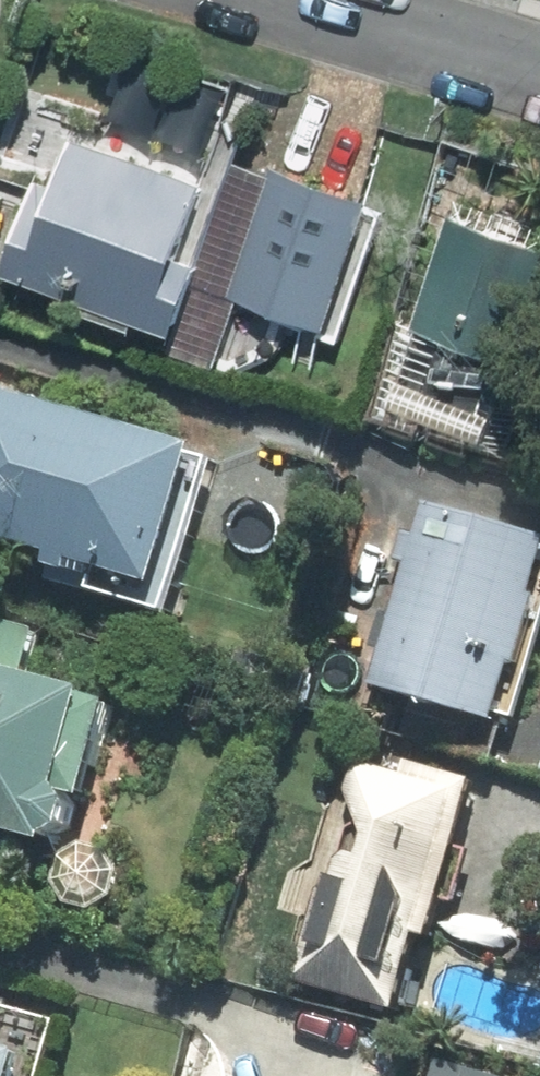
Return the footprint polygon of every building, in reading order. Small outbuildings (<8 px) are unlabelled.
[(224,199),(75,147),(57,198),(46,194),(21,264),(181,321),(224,199)] [(357,200),(280,173),(236,296),(313,323),(357,200)] [(461,230),(417,352),(517,387),(539,323),(539,258),(461,230)] [(0,404),(0,545),(156,591),(194,460),(0,404)] [(539,545),(436,515),(385,689),(488,719),(539,545)] [(0,686),(0,831),(50,845),(90,712),(0,686)] [(457,804),(364,776),(302,986),(395,1014),(457,804)] [(27,1062),(0,1054),(0,1075),(24,1075),(27,1062)]
